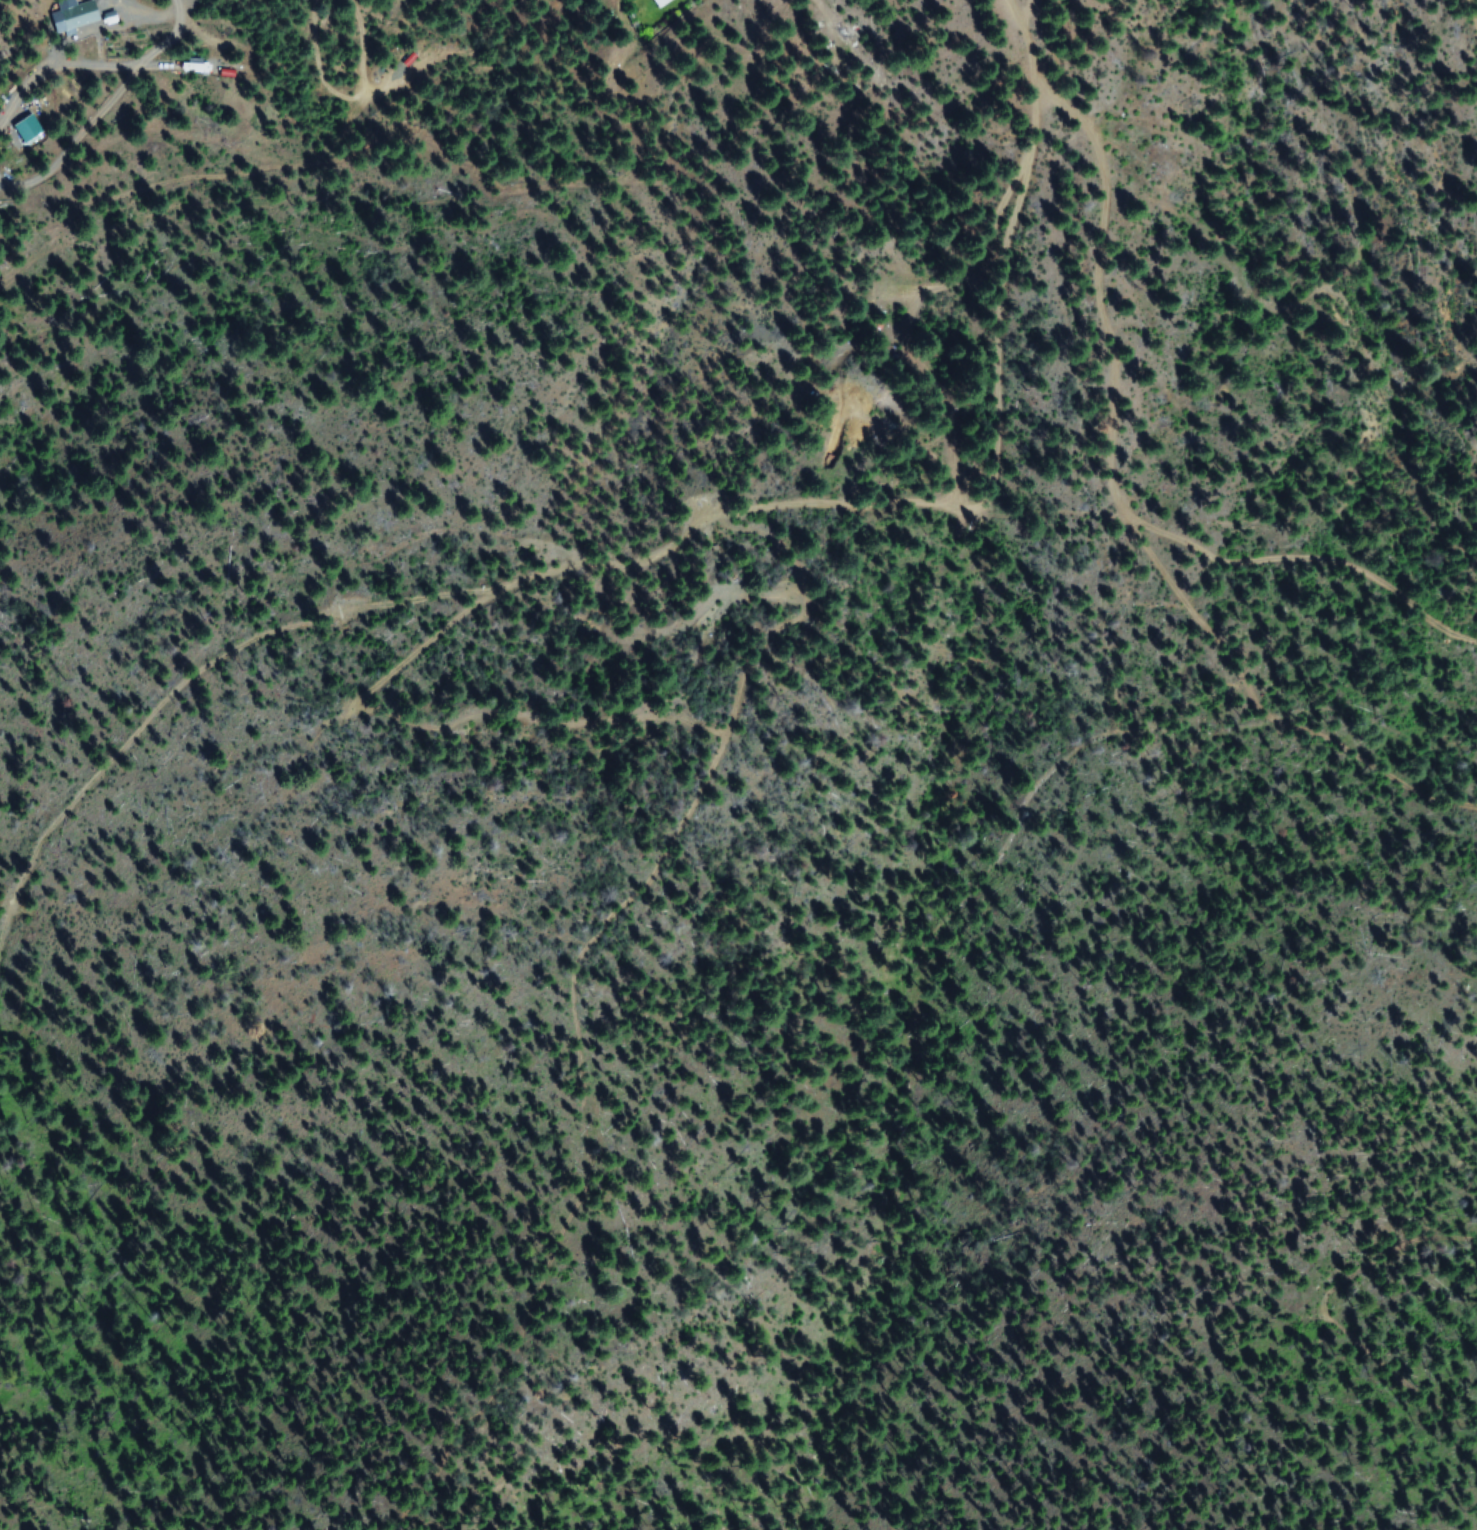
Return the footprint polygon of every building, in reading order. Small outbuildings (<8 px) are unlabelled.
[(655,8),(671,0),(651,0),(655,8)]
